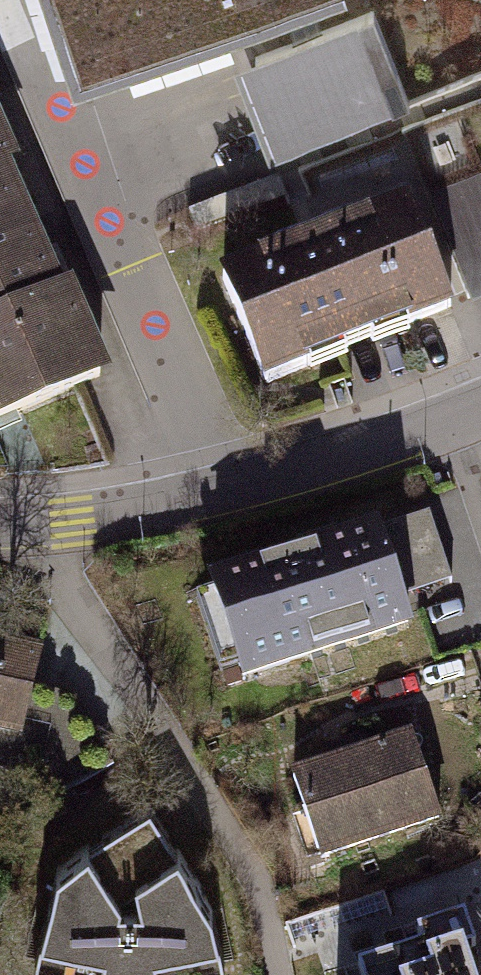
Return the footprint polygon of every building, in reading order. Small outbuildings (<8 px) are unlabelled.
[(79,39),(196,0),(66,0),(79,39)] [(373,8),(251,57),(289,150),(410,101),(373,8)] [(113,386),(0,127),(0,435),(113,386)] [(426,195),(472,307),(480,304),(480,173),(426,195)] [(405,202),(214,280),(264,402),(455,324),(405,202)] [(434,526),(400,536),(414,586),(448,576),(434,526)] [(375,528),(210,583),(241,675),(406,620),(375,528)] [(19,730),(30,684),(37,655),(0,647),(0,726),(19,730)] [(72,702),(30,684),(19,730),(14,753),(33,755),(53,796),(107,765),(72,702)] [(406,726),(286,765),(319,856),(436,816),(406,726)] [(55,864),(34,943),(85,956),(82,969),(104,974),(158,974),(171,972),(170,957),(218,948),(209,900),(146,802),(55,864)] [(465,954),(478,949),(467,916),(419,932),(424,947),(360,968),(362,974),(472,974),(465,954)]
